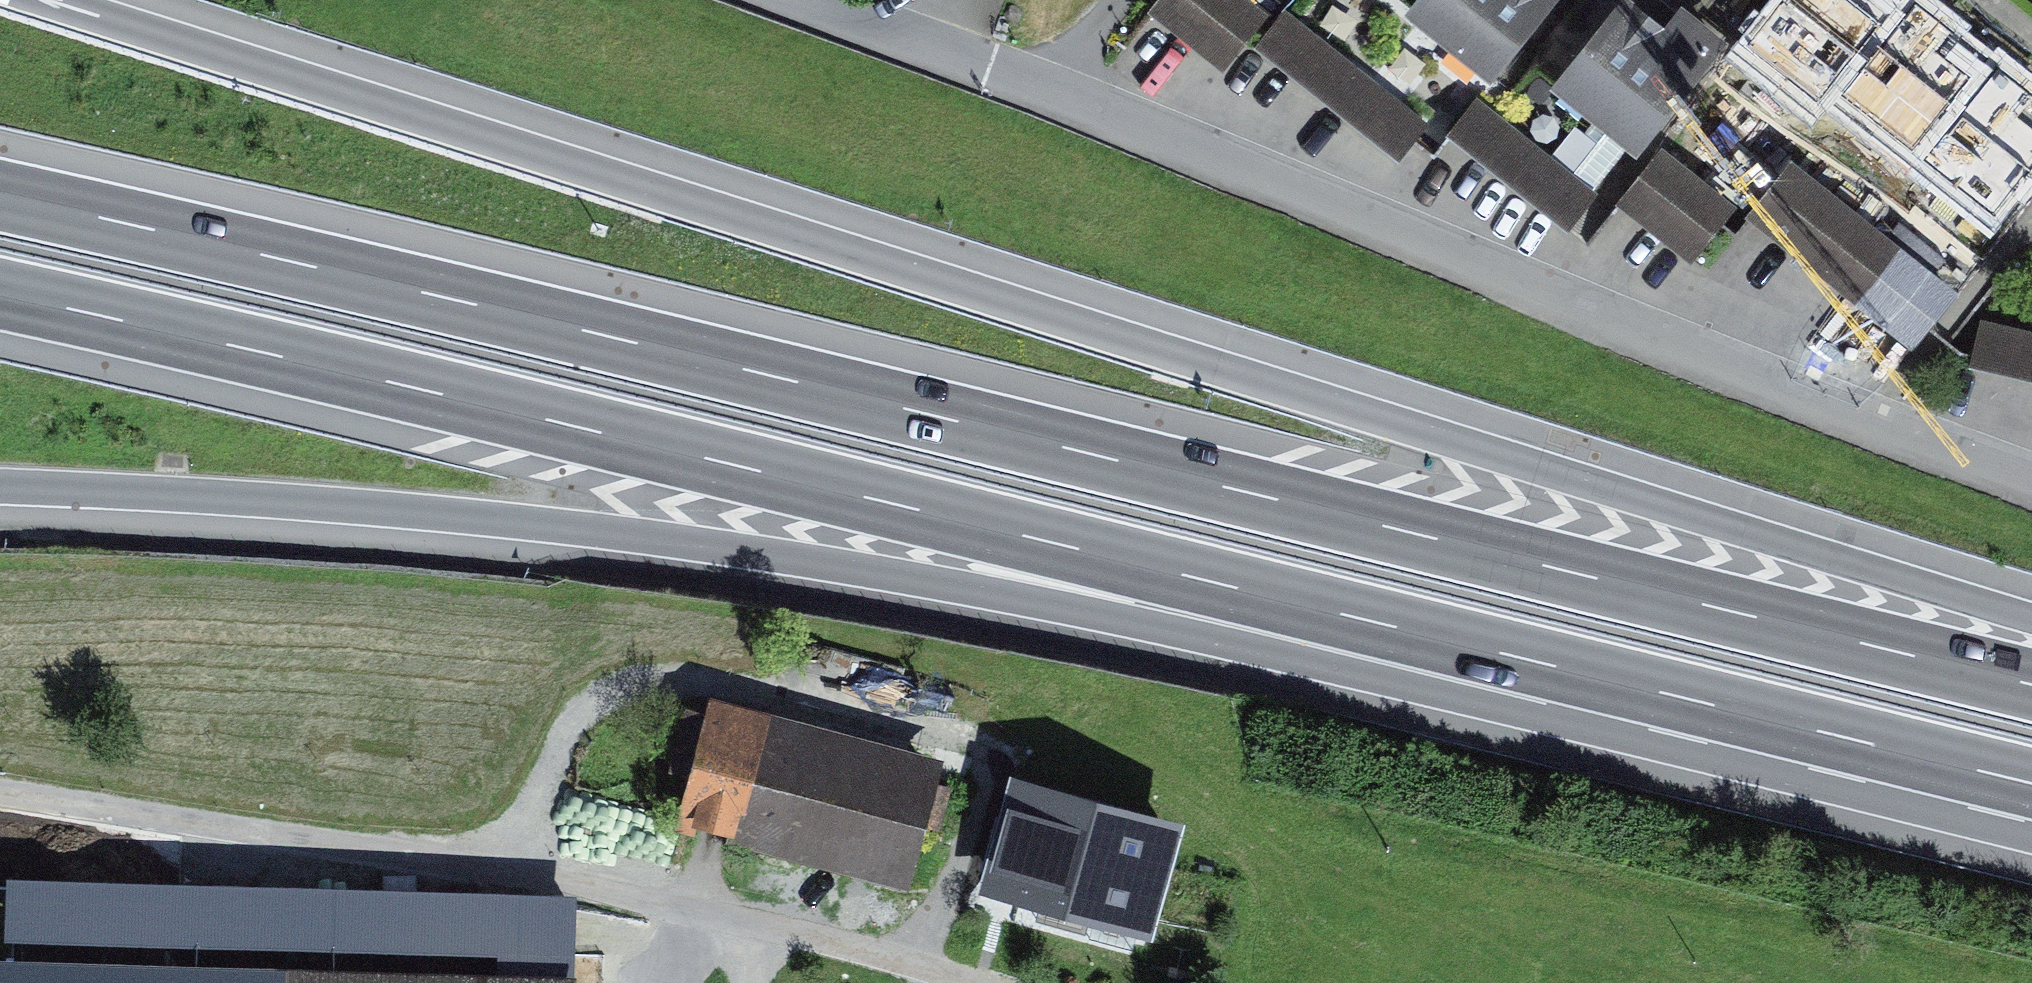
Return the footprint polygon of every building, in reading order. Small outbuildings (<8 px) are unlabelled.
[(1247,0),(1172,0),(1164,10),(1233,64),(1269,17),(1247,0)] [(1413,23),(1496,87),(1564,0),(1431,0),(1413,23)] [(1529,94),(1632,172),(1725,51),(1659,0),(1601,0),(1529,94)] [(2031,184),(2031,80),(1934,0),(1905,0),(1897,10),(1885,0),(1779,0),(1731,59),(1803,118),(1826,90),(1996,228),(2031,184)] [(1404,106),(1295,19),(1263,59),(1372,146),(1404,106)] [(1594,190),(1473,97),(1439,142),(1560,234),(1594,190)] [(1735,207),(1664,152),(1617,213),(1688,268),(1735,207)] [(1957,291),(1798,162),(1749,222),(1908,351),(1957,291)] [(1980,318),(1965,372),(2031,390),(2031,332),(1980,318)] [(692,711),(667,819),(906,873),(931,765),(692,711)] [(1010,791),(981,897),(1139,940),(1168,834),(1010,791)] [(275,982),(514,982),(276,967),(275,982)]
